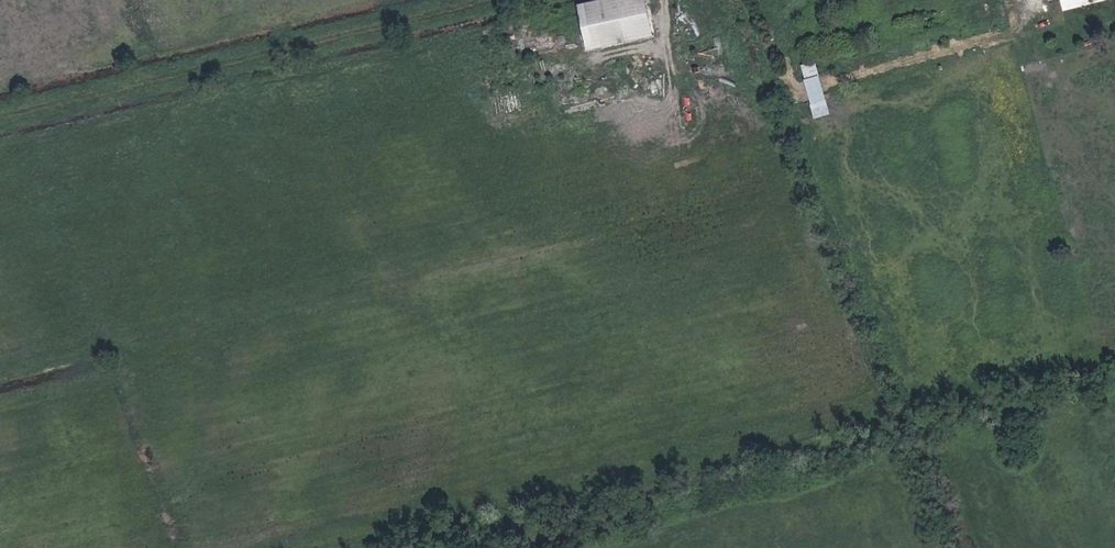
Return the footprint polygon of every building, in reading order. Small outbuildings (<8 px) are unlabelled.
[(575,2),(584,49),(651,36),(644,0),(586,0),(575,2)] [(801,63),(815,117),(830,113),(815,59),(801,63)]
